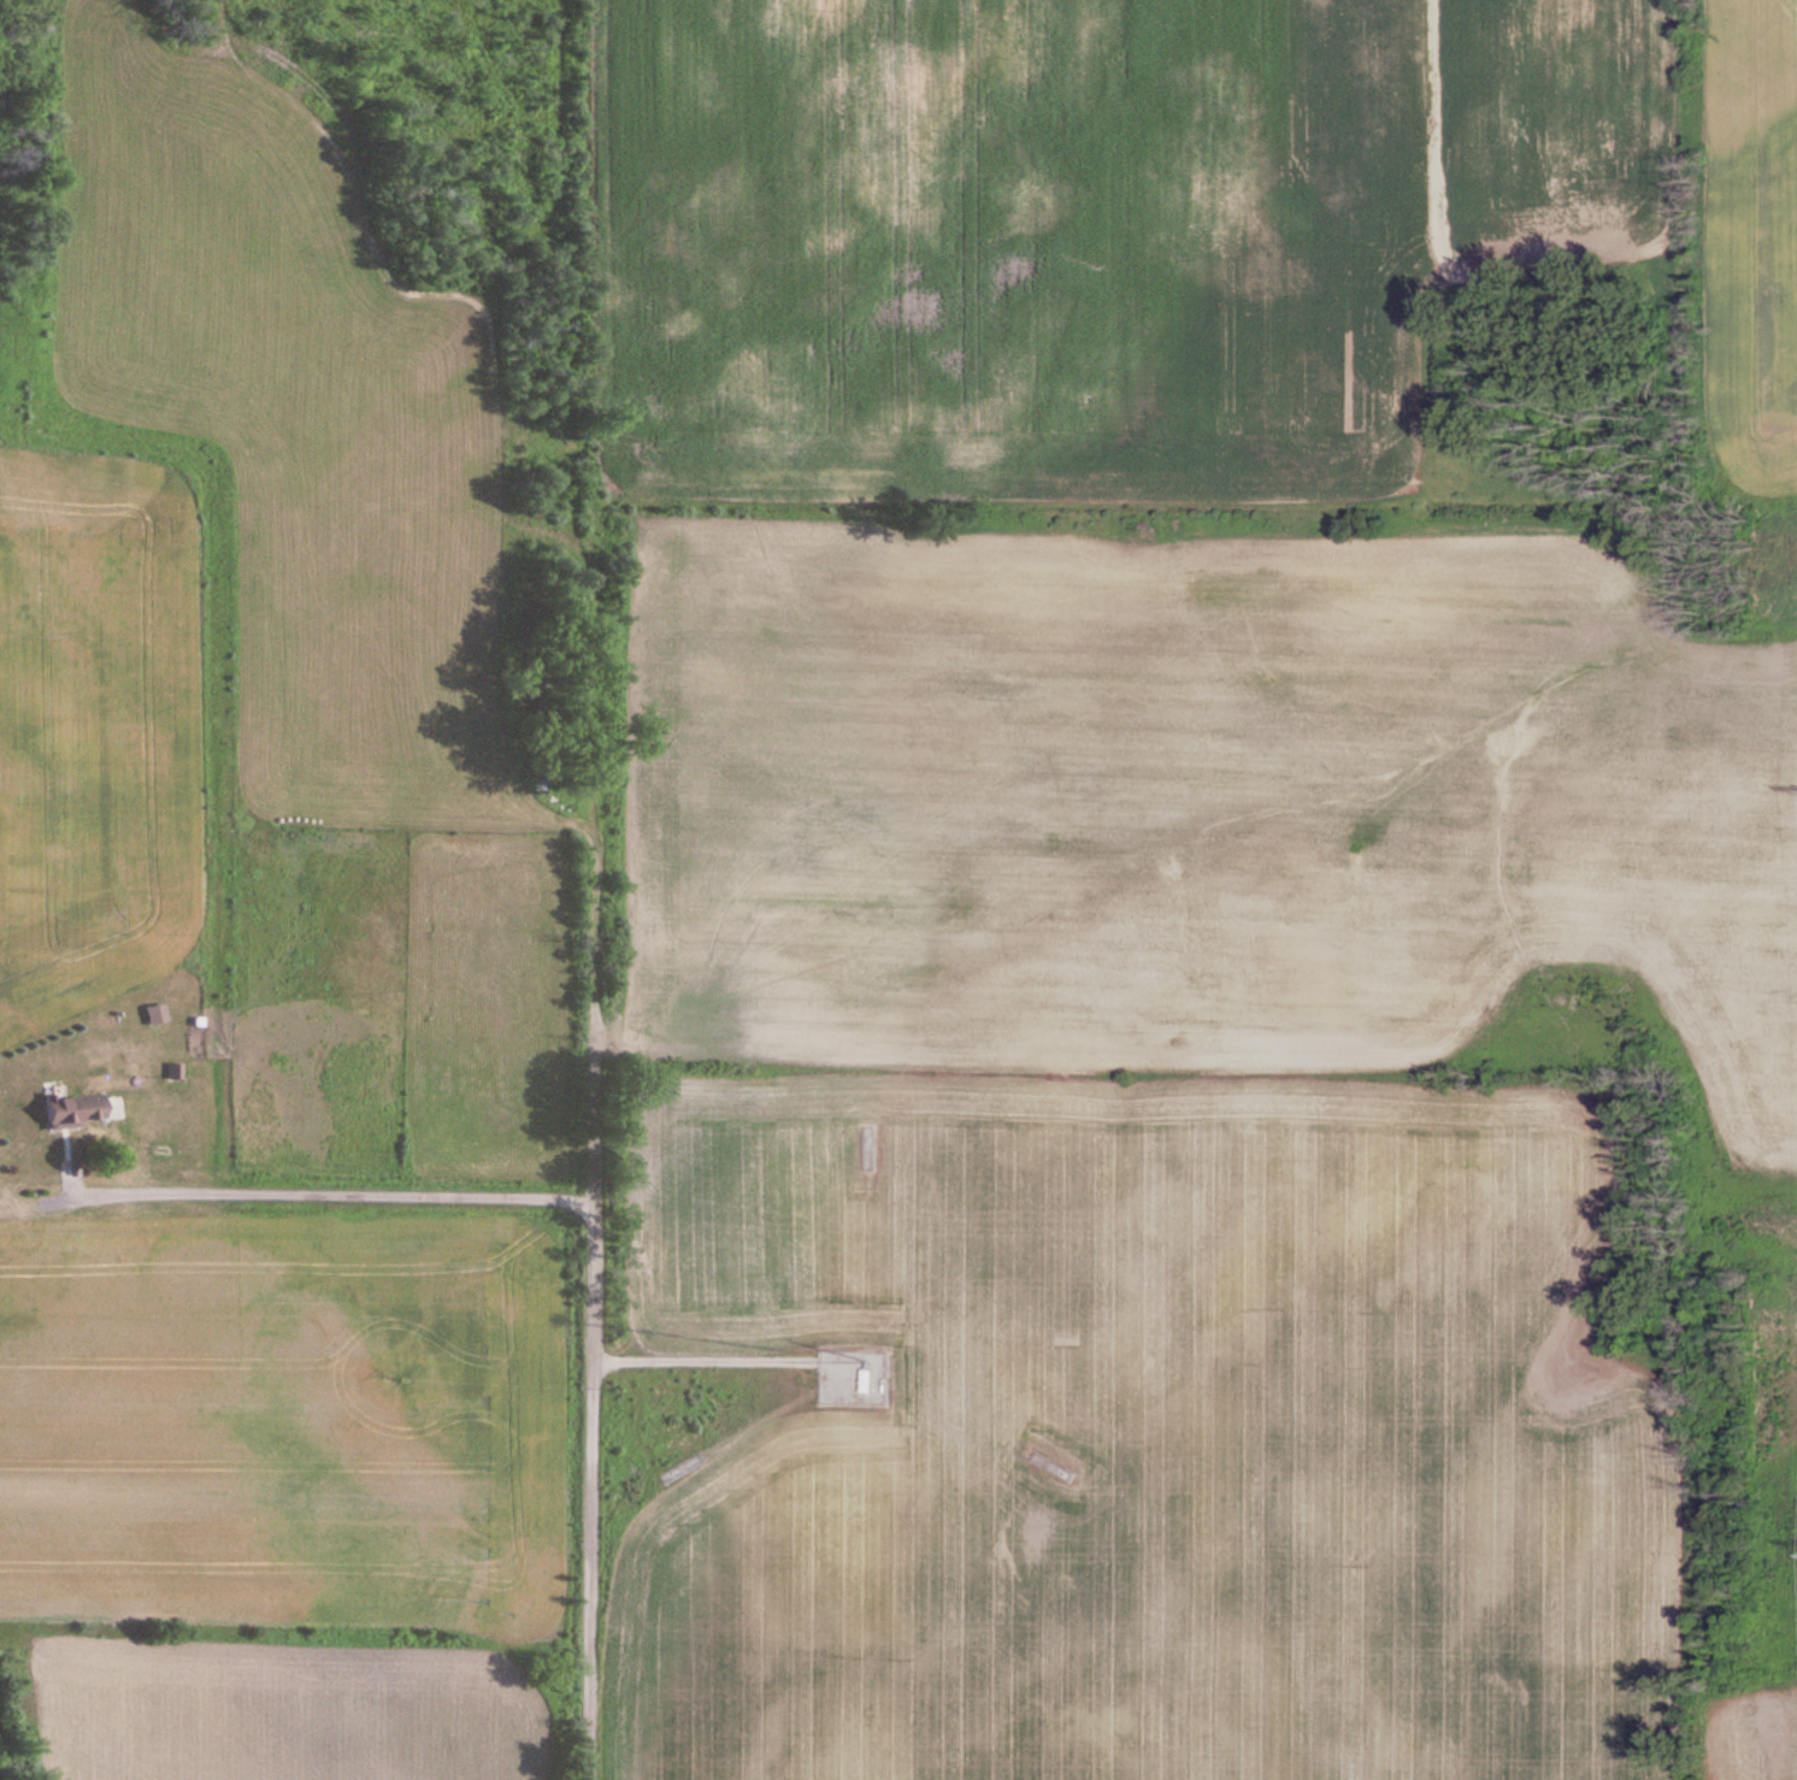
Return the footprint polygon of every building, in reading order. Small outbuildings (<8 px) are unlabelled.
[(148,1007),(150,1027),(169,1024),(166,1005),(148,1007)] [(48,1097),(50,1127),(110,1124),(108,1094),(48,1097)] [(876,1394),(876,1370),(865,1370),(865,1381),(859,1381),(859,1394),(876,1394)]
